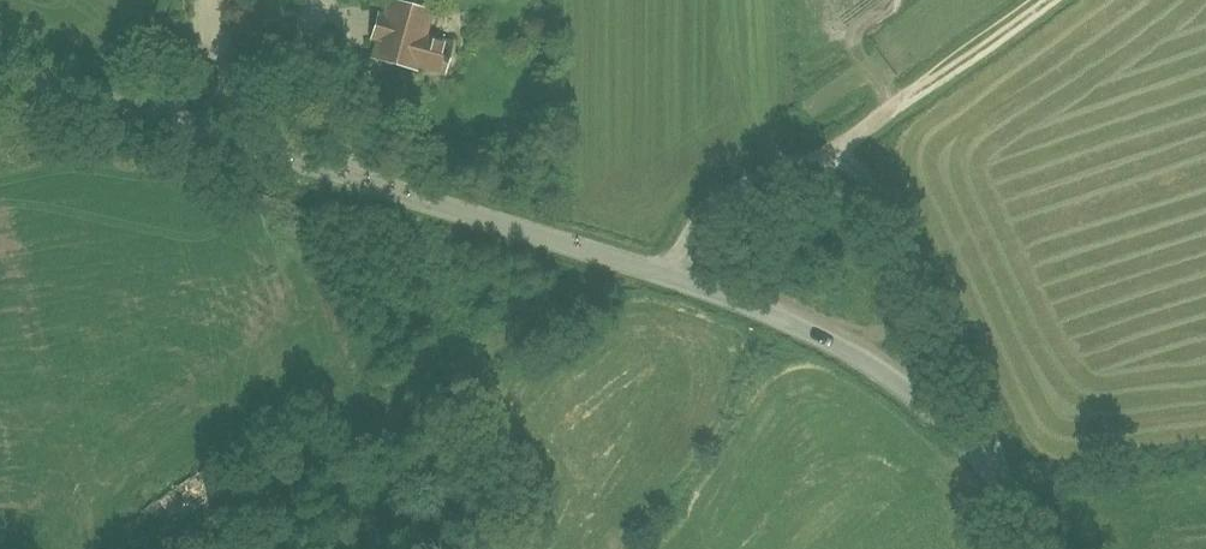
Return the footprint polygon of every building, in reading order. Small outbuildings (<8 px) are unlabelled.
[(373,57),(414,69),(415,64),(443,71),(451,43),(423,35),(430,10),(394,0),(388,0),(373,57)] [(329,92),(345,92),(344,74),(329,75),(329,92)]
